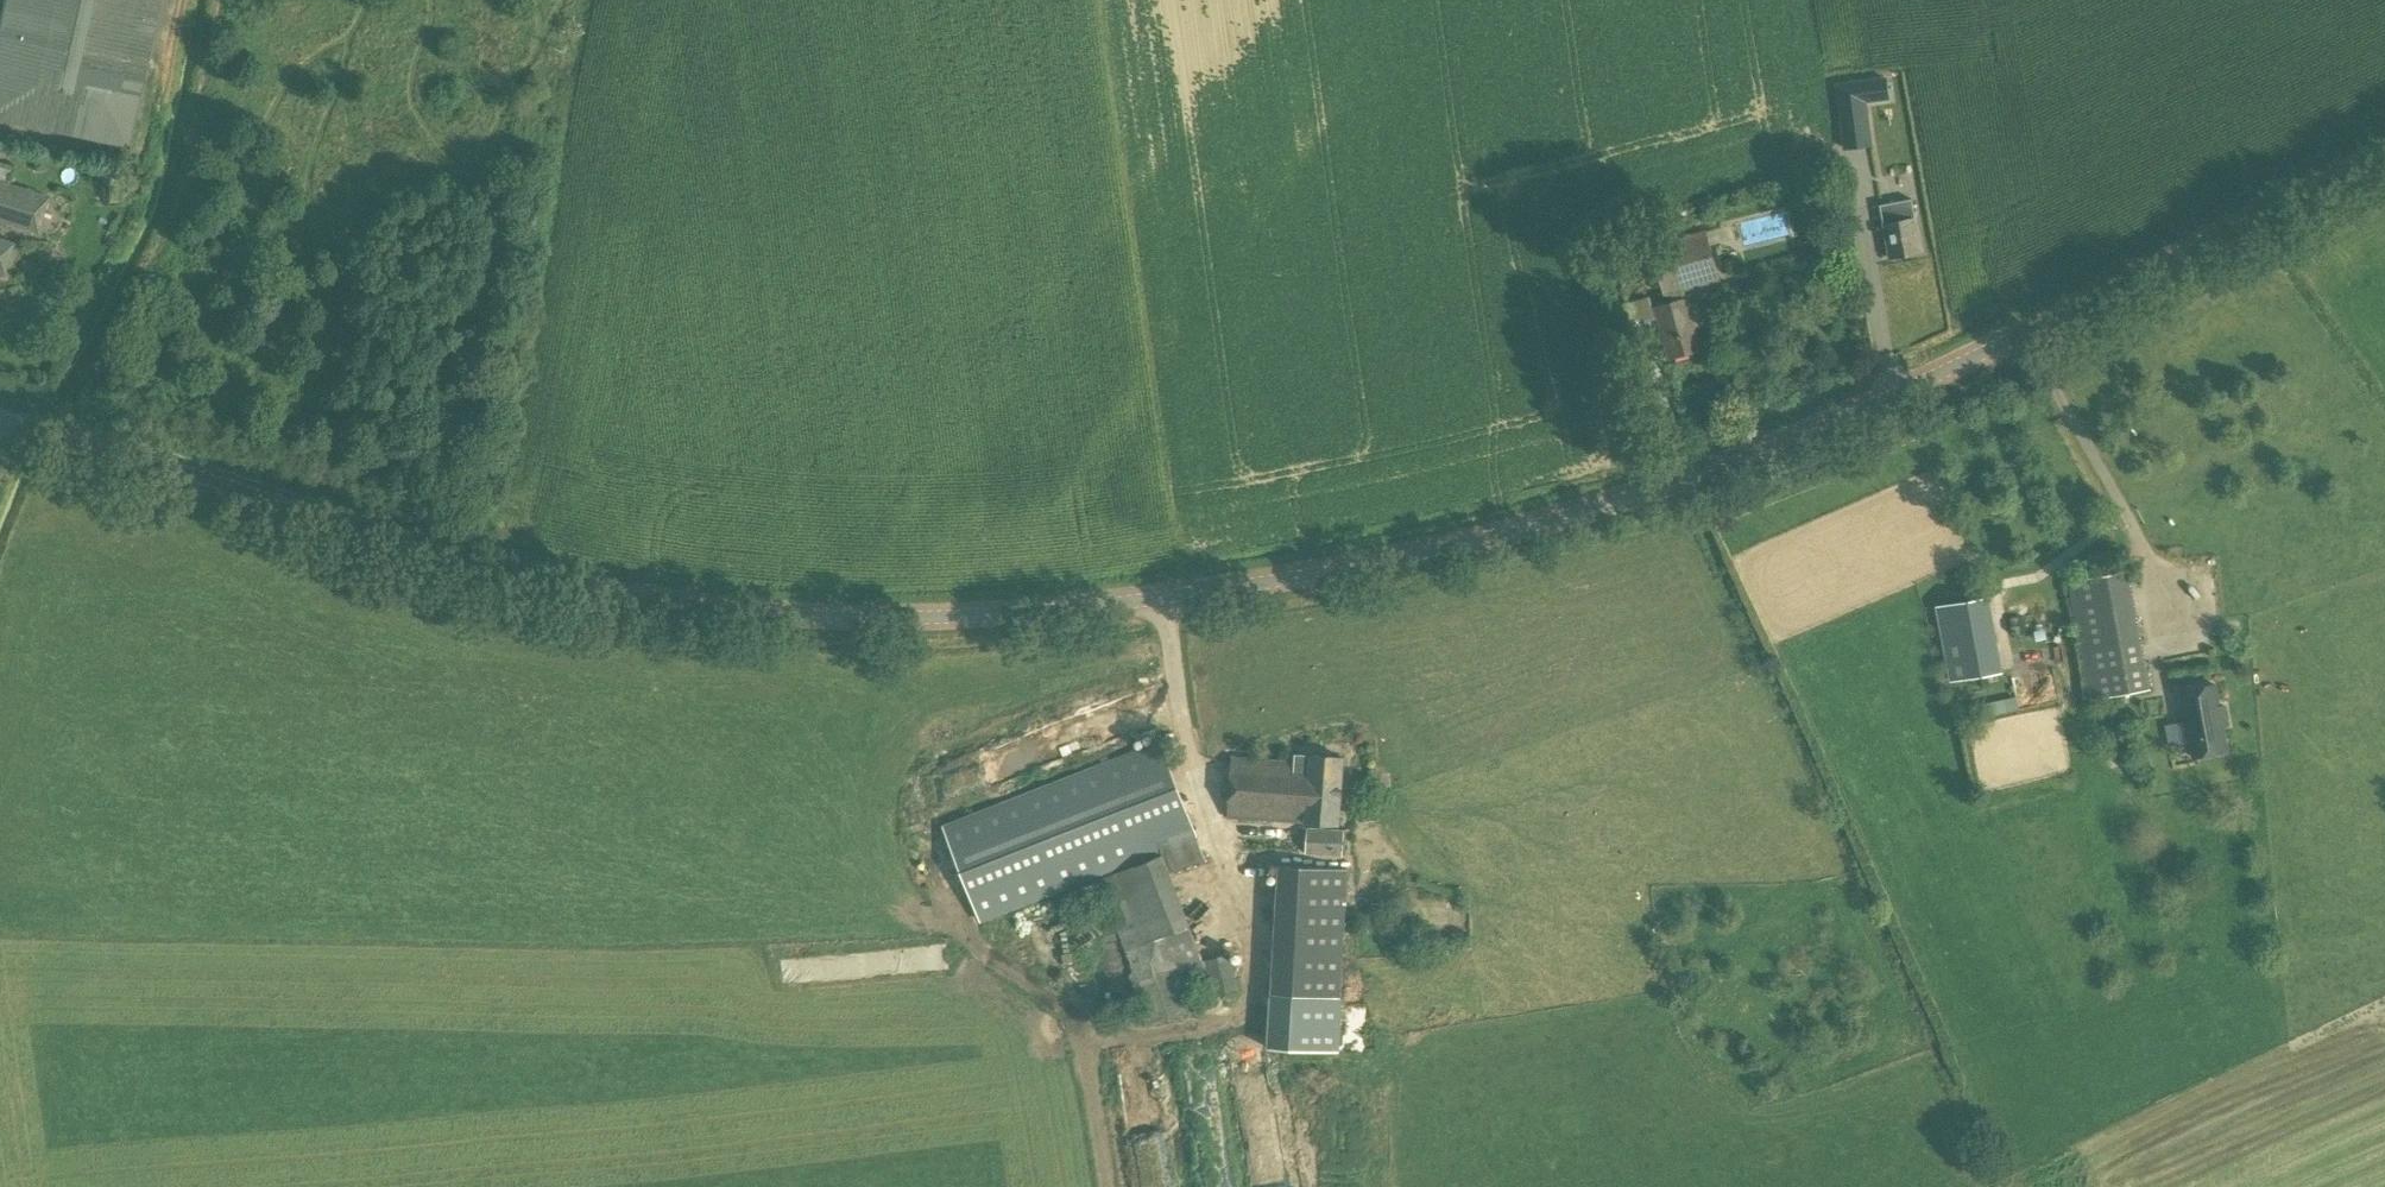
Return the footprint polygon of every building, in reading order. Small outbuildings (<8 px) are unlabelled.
[(0,23),(0,118),(127,146),(159,0),(5,0),(0,23)] [(1841,117),(1869,114),(1865,75),(1836,78),(1841,117)] [(33,156),(34,170),(48,169),(47,155),(33,156)] [(0,182),(0,220),(36,231),(46,196),(0,182)] [(1911,198),(1879,204),(1889,256),(1921,250),(1911,198)] [(1720,280),(1705,230),(1649,246),(1664,297),(1720,280)] [(2,272),(12,242),(0,238),(0,272),(2,272)] [(1665,340),(1670,357),(1701,348),(1686,298),(1655,308),(1662,331),(1659,332),(1662,340),(1665,340)] [(2091,699),(2148,688),(2125,569),(2068,580),(2091,699)] [(1950,681),(2002,672),(1988,596),(1937,607),(1950,681)] [(2218,705),(2214,683),(2180,689),(2192,756),(2226,750),(2221,724),(2227,723),(2223,704),(2218,705)] [(982,920),(1197,834),(1160,741),(944,827),(982,920)] [(1337,824),(1342,758),(1293,755),(1293,762),(1231,758),(1227,816),(1337,824)] [(1342,854),(1344,829),(1307,827),(1305,852),(1342,854)] [(1203,960),(1163,854),(1098,879),(1132,971),(1129,973),(1148,1025),(1194,1008),(1181,972),(1191,968),(1199,999),(1237,987),(1229,953),(1203,960)] [(1272,995),(1343,996),(1343,866),(1272,865),(1272,995)]
